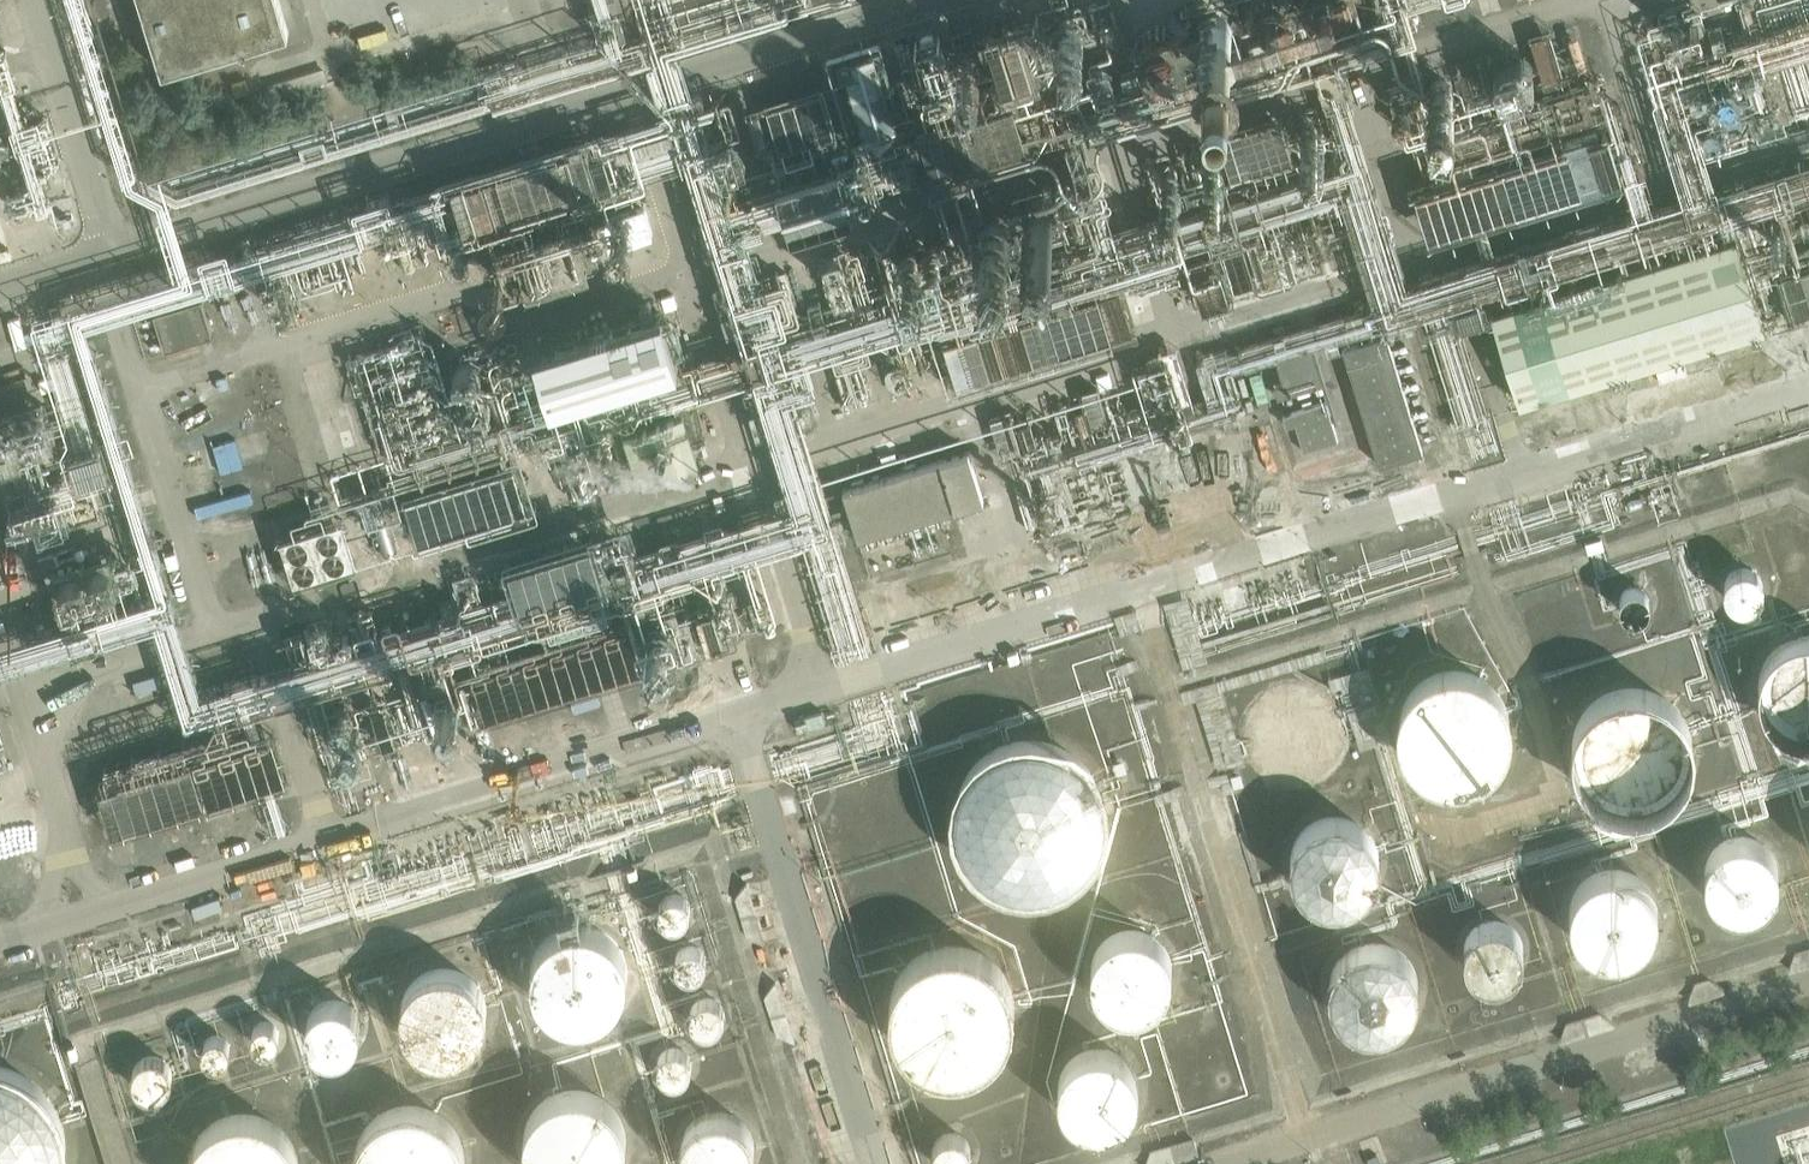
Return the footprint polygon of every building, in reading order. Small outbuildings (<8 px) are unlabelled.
[(163,72),(289,33),(279,0),(141,0),(163,72)] [(1228,26),(1239,56),(1276,42),(1273,32),(1292,25),(1283,0),(1273,0),(1252,8),(1255,16),(1228,26)] [(1341,0),(1305,0),(1311,22),(1345,12),(1341,0)] [(842,57),(865,132),(898,122),(875,47),(842,57)] [(1726,60),(1648,86),(1665,135),(1742,108),(1726,60)] [(1426,245),(1642,178),(1606,68),(1547,86),(1563,138),(1408,186),(1426,245)] [(821,91),(767,108),(780,149),(834,133),(821,91)] [(916,123),(931,172),(931,174),(956,167),(954,161),(1026,139),(1013,97),(941,118),(940,115),(916,123)] [(759,110),(748,113),(757,142),(767,139),(759,110)] [(1281,117),(1218,135),(1231,179),(1293,160),(1281,117)] [(647,206),(630,150),(444,205),(468,286),(622,240),(614,215),(647,206)] [(1210,252),(1228,307),(1302,284),(1284,229),(1210,252)] [(1735,237),(1503,309),(1491,312),(1519,405),(1764,330),(1735,237)] [(1808,322),(1808,278),(1770,289),(1782,330),(1808,322)] [(944,340),(952,366),(957,382),(1133,328),(1120,285),(944,340)] [(154,313),(165,349),(213,335),(202,298),(154,313)] [(534,347),(551,401),(679,362),(662,308),(534,347)] [(1387,335),(1344,348),(1380,464),(1423,451),(1387,335)] [(1274,385),(1277,399),(1323,385),(1312,349),(1276,360),(1283,383),(1274,385)] [(1097,389),(1080,394),(1090,429),(1108,424),(1097,389)] [(1295,424),(1304,452),(1338,441),(1327,401),(1283,414),(1286,427),(1295,424)] [(685,409),(624,428),(640,482),(701,463),(685,409)] [(991,420),(992,423),(1001,455),(1038,444),(1031,421),(1019,425),(1015,413),(991,420)] [(188,461),(196,489),(270,468),(263,440),(188,461)] [(844,489),(858,538),(984,500),(969,451),(844,489)] [(1176,452),(1121,469),(1132,506),(1187,489),(1176,452)] [(514,467),(406,501),(419,545),(528,511),(514,467)] [(256,480),(222,490),(236,538),(270,528),(256,480)] [(722,495),(713,498),(717,511),(726,509),(722,495)] [(271,551),(286,598),(349,578),(335,531),(271,551)] [(1763,585),(1763,584),(1762,576),(1757,569),(1750,564),(1743,563),(1738,563),(1735,564),(1730,567),(1727,569),(1723,576),(1721,584),(1722,592),(1727,599),(1733,603),(1736,605),(1741,606),(1748,605),(1753,602),(1757,600),(1761,594),(1763,585)] [(1652,601),(1650,594),(1646,589),(1641,585),(1634,584),(1628,586),(1624,590),(1620,595),(1619,601),(1621,608),(1624,612),(1629,615),(1634,616),(1642,615),(1647,612),(1650,608),(1652,601)] [(714,610),(702,613),(712,646),(723,643),(714,610)] [(473,672),(486,715),(645,667),(632,624),(473,672)] [(1758,694),(1759,707),(1764,720),(1771,732),(1782,740),(1795,746),(1808,748),(1808,648),(1803,648),(1790,651),(1778,658),(1768,668),(1761,680),(1758,694)] [(1517,725),(1517,724),(1516,713),(1512,701),(1507,691),(1498,681),(1488,674),(1478,669),(1470,666),(1463,665),(1455,665),(1444,667),(1434,670),(1425,675),(1416,683),(1410,691),(1404,702),(1401,712),(1400,724),(1401,734),(1404,745),(1409,755),(1416,764),(1426,773),(1435,778),(1445,781),(1457,782),(1468,781),(1481,778),(1490,773),(1500,765),(1506,757),(1512,748),(1515,737),(1517,725)] [(1701,745),(1701,744),(1699,732),(1696,721),(1690,709),(1683,701),(1672,692),(1661,686),(1650,683),(1639,682),(1626,683),(1616,686),(1606,690),(1601,694),(1594,700),(1587,709),(1581,719),(1577,732),(1576,744),(1577,756),(1580,766),(1585,777),(1593,786),(1603,795),(1614,801),(1626,805),(1638,806),(1650,805),(1663,801),(1673,795),(1682,788),(1689,780),(1695,769),(1699,758),(1701,745)] [(1344,732),(1345,731),(1343,721),(1341,713),(1336,704),(1330,698),(1325,694),(1319,690),(1310,687),(1299,685),(1292,686),(1284,688),(1276,692),(1267,698),(1260,706),(1256,713),(1254,721),(1253,731),(1253,739),(1256,748),(1259,755),(1264,762),(1272,769),(1280,773),(1287,776),(1296,777),(1304,777),(1314,775),(1323,770),(1330,765),(1336,758),(1341,750),(1344,741),(1344,732)] [(825,723),(822,711),(795,720),(798,731),(825,723)] [(1108,810),(1108,809),(1107,794),(1102,779),(1095,765),(1086,755),(1074,745),(1061,738),(1044,733),(1029,733),(1015,734),(1001,739),(989,746),(978,755),(969,765),(962,779),(957,794),(955,810),(957,826),(962,839),(969,853),(979,864),(990,873),(1003,880),(1017,884),(1035,886),(1050,883),(1063,879),(1075,872),(1086,863),(1095,853),(1102,839),(1107,824),(1108,810)] [(196,759),(209,802),(286,778),(273,736),(196,759)] [(191,761),(102,789),(100,789),(113,832),(204,804),(191,761)] [(1383,859),(1382,850),(1380,841),(1375,832),(1369,825),(1362,820),(1353,815),(1343,813),(1335,813),(1325,814),(1319,817),(1310,821),(1304,827),(1299,834),(1294,842),(1292,850),(1291,859),(1293,869),(1296,878),(1300,886),(1305,892),(1314,898),(1323,902),(1331,904),(1338,905),(1348,903),(1356,901),(1364,896),(1369,892),(1375,886),(1379,878),(1382,869),(1383,859)] [(1780,871),(1779,863),(1778,857),(1774,851),(1770,845),(1764,840),(1759,837),(1749,834),(1744,834),(1738,834),(1730,837),(1723,840),(1718,844),(1714,849),(1710,855),(1708,862),(1706,869),(1707,876),(1708,883),(1711,889),(1715,895),(1720,899),(1728,904),(1733,906),(1741,908),(1746,908),(1753,906),(1759,904),(1767,899),(1772,893),(1777,886),(1779,879),(1780,871)] [(1662,912),(1662,911),(1661,900),(1658,892),(1654,885),(1648,878),(1639,871),(1633,868),(1626,866),(1616,865),(1606,866),(1598,868),(1593,871),(1584,878),(1578,885),(1574,893),(1572,900),(1570,910),(1571,918),(1573,927),(1578,936),(1583,943),(1589,948),(1598,953),(1604,955),(1614,957),(1622,956),(1632,954),(1641,950),(1647,945),(1654,937),(1658,929),(1661,920),(1662,912)] [(694,907),(694,906),(693,900),(690,896),(686,893),(681,891),(675,892),(670,895),(666,900),(665,905),(666,911),(669,915),(673,919),(679,920),(684,919),(689,916),(693,912),(694,907)] [(1525,946),(1525,945),(1523,934),(1521,929),(1517,924),(1514,921),(1508,918),(1501,915),(1496,914),(1489,915),(1483,916),(1474,922),(1470,927),(1466,933),(1464,939),(1464,944),(1464,950),(1465,955),(1468,961),(1471,966),(1475,969),(1480,972),(1488,975),(1492,976),(1499,975),(1505,974),(1515,968),(1519,963),(1522,957),(1524,952),(1525,946)] [(631,972),(631,971),(630,963),(628,955),(624,946),(619,939),(611,932),(604,929),(596,925),(587,924),(576,924),(567,927),(559,931),(552,936),(545,944),(541,951),(538,959),(536,969),(537,979),(539,987),(544,997),(550,1004),(556,1009),(565,1015),(573,1017),(583,1018),(594,1017),(602,1015),(611,1009),(617,1004),(622,998),(627,989),(630,980),(631,972)] [(1173,969),(1174,969),(1173,962),(1171,954),(1167,947),(1163,943),(1158,938),(1152,934),(1145,932),(1137,931),(1130,931),(1121,933),(1115,936),(1109,941),(1104,947),(1100,954),(1098,961),(1097,968),(1098,975),(1100,983),(1104,989),(1108,995),(1114,1000),(1121,1004),(1133,1007),(1141,1006),(1148,1004),(1157,1000),(1162,996),(1167,989),(1171,983),(1173,976),(1173,969)] [(1428,986),(1428,985),(1427,977),(1425,969),(1421,962),(1416,954),(1411,949),(1402,944),(1393,940),(1383,939),(1375,939),(1367,941),(1359,945),(1350,951),(1344,959),(1339,968),(1336,976),(1336,984),(1336,994),(1339,1001),(1343,1010),(1349,1017),(1356,1023),(1364,1027),(1370,1029),(1380,1031),(1387,1030),(1398,1028),(1407,1023),(1413,1018),(1419,1012),(1424,1003),(1427,994),(1428,986)] [(1017,1005),(1017,1004),(1016,992),(1012,980),(1007,969),(999,960),(988,951),(977,946),(966,943),(954,942),(944,943),(933,946),(922,951),(910,961),(902,971),(898,980),(894,992),(893,1004),(894,1016),(897,1026),(902,1036),(909,1046),(919,1054),(929,1060),(942,1065),(954,1066),(968,1065),(979,1061),(992,1054),(999,1048),(1006,1041),(1012,1029),(1016,1018),(1017,1005)] [(712,960),(712,959),(710,953),(708,949),(703,945),(697,944),(692,945),(687,948),(684,953),(683,958),(683,964),(686,968),(690,972),(696,973),(701,973),(706,970),(710,966),(712,960)] [(492,1007),(492,1006),(491,998),(489,991),(485,983),(481,976),(474,971),(465,965),(459,963),(449,962),(442,962),(431,965),(423,969),(417,975),(412,981),(408,988),(405,996),(404,1005),(404,1014),(407,1023),(410,1029),(417,1037),(422,1042),(428,1046),(436,1049),(446,1050),(453,1050),(462,1048),(471,1044),(478,1038),(484,1032),(488,1023),(491,1015),(492,1007)] [(363,1022),(363,1021),(362,1012),(359,1007),(356,1003),(348,998),(339,995),(330,996),(324,998),(319,1002),(316,1005),(313,1010),(311,1016),(310,1020),(312,1030),(317,1039),(321,1042),(326,1045),(331,1047),(335,1048),(340,1048),(348,1045),(355,1040),(361,1032),(363,1027),(363,1022)] [(729,1013),(729,1012),(728,1007),(726,1002),(722,999),(716,997),(711,998),(705,1001),(702,1006),(700,1012),(701,1016),(704,1021),(708,1025),(714,1026),(719,1026),(724,1023),(728,1018),(729,1013)] [(284,1032),(284,1031),(283,1026),(280,1021),(276,1018),(271,1016),(265,1017),(260,1020),(256,1025),(255,1030),(256,1035),(258,1040),(263,1044),(268,1045),(273,1045),(279,1042),(283,1037),(284,1032)] [(237,1043),(237,1042),(236,1037),(233,1032),(229,1029),(223,1027),(218,1028),(212,1031),(209,1036),(208,1041),(208,1046),(211,1051),(215,1055),(221,1056),(227,1055),(231,1053),(235,1049),(237,1043)] [(695,1062),(694,1056),(690,1050),(685,1046),(679,1044),(672,1045),(666,1049),(662,1054),(660,1061),(662,1068),(666,1074),(671,1078),(677,1079),(683,1078),(689,1074),(693,1068),(695,1062)] [(1140,1087),(1140,1086),(1140,1079),(1138,1072),(1134,1065),(1130,1060),(1124,1054),(1115,1050),(1108,1048),(1101,1048),(1096,1048),(1087,1051),(1081,1054),(1075,1060),(1070,1065),(1067,1072),(1065,1079),(1064,1087),(1065,1094),(1067,1101),(1071,1107),(1075,1113),(1082,1118),(1088,1121),(1095,1123),(1104,1124),(1112,1123),(1119,1120),(1126,1116),(1130,1112),(1134,1107),(1138,1100),(1139,1094),(1140,1087)] [(177,1076),(177,1075),(175,1066),(171,1059),(167,1056),(162,1054),(154,1053),(145,1055),(140,1059),(136,1064),(134,1068),(133,1076),(135,1084),(140,1091),(144,1094),(148,1096),(155,1097),(164,1095),(171,1091),(175,1084),(177,1076)] [(66,1144),(64,1129),(59,1112),(51,1096),(41,1084),(29,1073),(16,1066),(0,1060),(0,1163),(63,1163),(66,1146),(66,1144)] [(629,1138),(628,1127),(625,1118),(621,1111),(616,1104),(609,1097),(601,1093),(593,1090),(583,1088),(574,1088),(565,1090),(556,1094),(546,1101),(540,1107),(534,1116),(530,1127),(529,1137),(530,1147),(532,1156),(537,1163),(621,1163),(625,1158),(628,1148),(629,1139),(629,1138)] [(467,1156),(465,1145),(462,1133),(456,1125),(449,1116),(442,1111),(433,1106),(420,1103),(411,1103),(401,1104),(390,1109),(380,1115),(374,1121),(368,1129),(364,1139),(361,1148),(361,1158),(362,1163),(466,1163),(467,1157),(467,1156)] [(753,1147),(752,1140),(750,1133),(747,1127),(743,1121),(737,1116),(730,1112),(723,1110),(717,1109),(708,1109),(701,1111),(694,1115),(688,1120),(684,1125),(680,1132),(678,1139),(677,1147),(678,1155),(680,1162),(681,1163),(749,1163),(750,1161),(752,1155),(753,1148),(753,1147)] [(301,1163),(300,1154),(296,1143),(291,1134),(284,1125),(276,1119),(268,1115),(259,1112),(248,1111),(236,1112),(227,1115),(219,1119),(211,1126),(204,1134),(199,1143),(195,1154),(195,1163),(301,1163)] [(973,1149),(971,1142),(968,1137),(964,1134),(957,1132),(951,1132),(944,1136),(940,1141),(938,1148),(940,1156),(943,1161),(947,1163),(964,1163),(967,1162),(971,1156),(973,1150),(973,1149)]
